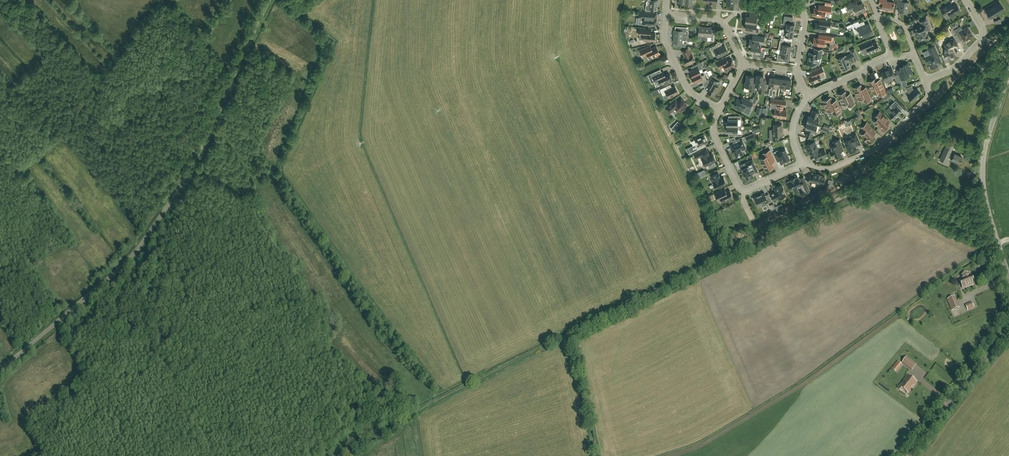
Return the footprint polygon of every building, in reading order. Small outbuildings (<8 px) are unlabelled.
[(647,4),(646,4),(645,10),(650,11),(650,9),(657,10),(657,0),(655,0),(648,0),(647,4)] [(893,2),(886,1),(886,0),(879,0),(879,4),(882,4),(881,9),(892,10),(893,2)] [(908,2),(903,1),(903,0),(897,0),(897,1),(900,2),(898,11),(906,13),(908,2)] [(856,14),(865,10),(862,3),(857,4),(856,1),(846,6),(849,11),(854,9),(856,14)] [(941,9),(943,14),(948,11),(951,16),(954,14),(954,15),(957,13),(956,13),(960,11),(959,8),(959,7),(958,5),(957,5),(956,4),(953,6),(951,3),(941,9)] [(987,13),(989,16),(990,19),(991,19),(990,18),(996,15),(1001,12),(1003,11),(1001,9),(998,4),(999,4),(998,3),(986,11),(986,10),(985,10),(987,13)] [(831,7),(825,6),(819,5),(818,9),(814,8),(813,15),(825,17),(826,18),(827,18),(828,17),(829,17),(830,13),(831,7)] [(656,19),(656,18),(656,13),(639,12),(639,17),(644,17),(643,20),(645,20),(644,25),(655,25),(656,23),(656,22),(657,20),(656,19)] [(745,22),(756,24),(756,20),(758,20),(759,15),(754,14),(754,17),(746,16),(745,22)] [(786,29),(793,31),(794,24),(791,24),(793,17),(784,16),(783,24),(786,25),(786,29)] [(930,26),(928,22),(926,16),(919,19),(920,23),(921,23),(922,24),(917,27),(913,29),(913,31),(913,32),(915,33),(916,33),(919,40),(925,38),(927,39),(928,38),(929,37),(928,35),(927,35),(926,35),(925,31),(930,29),(929,27),(930,26)] [(829,32),(829,27),(830,22),(819,20),(819,23),(816,23),(815,30),(829,32)] [(756,28),(756,24),(745,22),(746,23),(745,29),(748,29),(748,32),(757,34),(758,28),(756,28)] [(852,26),(854,30),(858,28),(860,33),(862,33),(864,36),(865,39),(871,37),(870,34),(871,33),(869,30),(871,29),(869,24),(861,27),(859,23),(853,26),(854,26),(852,27),(852,26)] [(674,36),(688,37),(688,31),(687,31),(687,27),(679,26),(679,30),(674,30),(674,36)] [(705,27),(704,41),(707,42),(707,36),(711,37),(710,40),(713,41),(714,35),(711,35),(711,28),(705,27)] [(954,30),(957,36),(960,34),(964,41),(971,37),(972,37),(973,36),(973,35),(972,34),(971,33),(967,27),(959,32),(957,28),(954,30)] [(639,34),(643,35),(643,40),(654,40),(655,39),(655,36),(654,36),(655,33),(650,33),(651,29),(639,28),(639,34)] [(793,31),(786,29),(782,29),(781,39),(788,40),(788,37),(792,37),(793,31)] [(819,34),(818,38),(814,37),(813,39),(812,39),(812,43),(813,43),(813,44),(823,46),(824,41),(830,42),(831,36),(819,34)] [(749,45),(760,47),(758,46),(758,43),(763,44),(764,37),(752,35),(751,39),(750,39),(749,45)] [(686,43),(682,43),(682,40),(688,40),(688,37),(674,36),(673,42),(678,43),(678,46),(685,47),(686,43)] [(953,39),(944,44),(945,57),(949,57),(950,57),(950,58),(951,58),(952,58),(953,57),(953,56),(953,55),(953,54),(952,53),(952,51),(952,49),(952,48),(957,45),(953,39)] [(782,50),(790,51),(791,45),(785,44),(785,41),(780,40),(778,50),(782,50)] [(876,42),(872,43),(871,40),(859,45),(862,51),(867,49),(869,53),(879,49),(876,42)] [(724,45),(722,46),(718,48),(716,44),(710,48),(713,54),(716,53),(717,57),(728,52),(724,45)] [(642,56),(643,56),(647,54),(649,58),(659,53),(656,46),(651,48),(650,45),(639,50),(642,56)] [(763,57),(764,51),(760,50),(760,47),(749,45),(751,46),(750,52),(758,53),(757,56),(763,57)] [(941,62),(939,57),(934,46),(927,49),(930,54),(925,57),(927,62),(928,61),(931,68),(937,66),(937,64),(941,62)] [(682,58),(686,65),(695,61),(691,53),(690,54),(688,48),(682,51),(685,57),(682,58)] [(859,60),(857,55),(854,48),(850,50),(851,53),(846,56),(846,55),(837,59),(842,70),(851,67),(848,60),(853,58),(855,62),(859,60)] [(820,58),(822,50),(814,49),(814,54),(809,53),(807,64),(816,66),(817,58),(820,58)] [(789,57),(790,51),(782,50),(781,54),(778,53),(777,59),(783,60),(783,56),(789,57)] [(723,66),(725,70),(734,66),(733,63),(733,62),(732,60),(731,59),(727,61),(726,58),(721,60),(716,62),(719,68),(723,66)] [(691,77),(700,73),(699,70),(703,68),(702,66),(703,65),(702,62),(695,65),(696,68),(690,71),(690,72),(690,73),(691,75),(692,75),(692,76),(691,77)] [(900,67),(900,68),(897,70),(901,80),(900,80),(903,87),(908,85),(905,78),(910,76),(908,72),(912,71),(911,68),(910,68),(908,63),(900,67)] [(811,71),(812,75),(808,76),(811,83),(821,79),(820,75),(824,73),(822,67),(811,71)] [(895,76),(895,75),(891,67),(884,70),(885,71),(881,73),(884,80),(888,78),(889,81),(892,79),(891,77),(895,76)] [(648,75),(649,78),(651,81),(653,82),(655,81),(655,82),(659,80),(661,84),(664,83),(665,84),(669,83),(668,81),(671,79),(671,78),(671,77),(670,74),(669,74),(668,73),(665,74),(663,71),(654,75),(653,72),(648,75)] [(691,77),(692,78),(692,79),(693,81),(694,81),(694,82),(701,79),(702,82),(707,80),(704,74),(701,76),(700,73),(701,73),(700,73),(691,77)] [(755,87),(755,85),(756,80),(753,80),(753,76),(747,75),(746,82),(745,82),(744,86),(749,87),(749,90),(754,91),(755,87)] [(757,75),(756,80),(755,85),(755,87),(759,87),(758,93),(764,93),(766,81),(763,80),(763,76),(757,75)] [(713,95),(719,85),(716,83),(717,81),(711,78),(707,87),(709,88),(707,92),(713,95)] [(880,79),(876,81),(875,78),(868,82),(873,94),(877,92),(879,95),(885,93),(880,79)] [(866,87),(862,89),(860,85),(854,88),(855,92),(858,100),(863,98),(865,102),(871,99),(866,87)] [(920,93),(916,88),(913,91),(912,90),(913,89),(911,85),(905,88),(907,92),(910,91),(911,93),(907,97),(912,102),(920,93)] [(675,86),(672,88),(667,90),(665,87),(660,89),(665,99),(674,95),(674,94),(678,93),(675,86)] [(854,104),(852,99),(850,94),(847,95),(845,91),(844,92),(843,91),(841,92),(841,93),(838,94),(841,100),(840,101),(841,103),(842,104),(843,105),(847,103),(849,107),(854,104)] [(746,113),(749,109),(752,103),(742,98),(740,101),(737,99),(733,105),(743,110),(742,111),(746,113)] [(782,109),(783,106),(785,106),(786,101),(771,98),(770,104),(778,105),(777,109),(775,108),(774,116),(778,117),(777,117),(781,118),(781,117),(785,118),(786,110),(782,109)] [(834,115),(841,112),(836,100),(832,102),(831,98),(823,101),(825,106),(827,112),(832,109),(833,111),(832,112),(834,115)] [(686,105),(682,100),(681,99),(678,102),(676,99),(665,108),(669,113),(675,108),(676,109),(677,108),(681,112),(685,108),(684,107),(686,105)] [(887,112),(889,113),(888,114),(894,119),(902,112),(900,110),(903,108),(895,100),(890,106),(891,108),(887,112)] [(806,122),(807,122),(817,125),(819,119),(817,118),(819,112),(813,110),(811,116),(808,115),(808,116),(807,117),(806,118),(807,120),(806,122)] [(889,121),(886,118),(880,112),(875,117),(877,119),(874,122),(882,131),(888,125),(887,124),(889,121)] [(726,126),(740,126),(740,116),(734,116),(734,119),(727,119),(727,122),(726,122),(726,126)] [(674,131),(681,124),(678,121),(671,129),(674,131)] [(807,122),(806,124),(805,124),(804,126),(805,127),(805,128),(807,129),(805,135),(811,137),(813,131),(815,131),(817,125),(807,122)] [(876,133),(872,128),(867,122),(861,127),(865,132),(861,135),(867,142),(867,141),(869,143),(875,138),(873,135),(876,133)] [(783,135),(783,131),(783,129),(782,129),(782,124),(781,124),(781,123),(777,123),(777,124),(774,124),(774,129),(773,129),(773,135),(771,135),(771,140),(773,140),(779,140),(779,135),(783,135)] [(741,136),(741,131),(740,130),(737,130),(738,126),(740,126),(726,126),(726,129),(727,129),(727,132),(733,132),(733,136),(741,136)] [(856,149),(855,147),(860,144),(856,133),(850,135),(852,138),(845,141),(847,148),(848,151),(849,151),(849,152),(856,149)] [(707,142),(706,141),(706,140),(705,137),(704,136),(703,135),(694,139),(697,144),(692,146),(694,151),(701,148),(700,145),(707,142)] [(833,142),(835,145),(831,147),(832,150),(829,152),(832,157),(834,156),(835,158),(842,155),(840,151),(844,150),(839,139),(833,142)] [(734,152),(736,158),(743,155),(741,151),(743,150),(742,148),(745,147),(742,140),(730,145),(732,149),(733,152),(734,152)] [(816,159),(821,157),(826,155),(824,149),(819,152),(814,141),(806,145),(810,155),(814,154),(816,159)] [(945,162),(948,158),(959,163),(962,157),(954,153),(954,154),(950,152),(954,145),(948,142),(939,160),(945,162)] [(715,166),(713,162),(716,161),(714,159),(715,158),(714,155),(713,155),(712,154),(709,155),(708,154),(708,153),(706,148),(694,154),(696,159),(701,156),(702,158),(701,159),(705,166),(709,164),(710,168),(715,166)] [(775,161),(773,157),(770,150),(763,153),(765,157),(760,159),(766,170),(773,167),(771,163),(775,161)] [(777,161),(779,160),(781,163),(790,159),(785,150),(779,153),(778,150),(773,152),(777,161)] [(758,171),(756,167),(752,160),(745,163),(747,167),(742,169),(743,173),(742,173),(744,177),(745,177),(746,179),(753,176),(752,174),(758,171)] [(716,189),(727,183),(723,176),(720,178),(717,173),(718,173),(718,172),(711,176),(713,181),(713,182),(716,189)] [(806,177),(808,182),(810,181),(823,184),(825,176),(821,175),(817,174),(817,175),(814,174),(813,176),(810,175),(806,177)] [(802,182),(800,182),(798,177),(794,179),(794,178),(791,180),(787,182),(789,186),(789,187),(790,190),(791,189),(791,190),(793,189),(795,192),(799,190),(797,187),(800,185),(803,192),(806,190),(806,192),(810,191),(803,176),(800,178),(802,182)] [(781,185),(774,188),(776,191),(774,192),(770,193),(773,200),(779,197),(779,198),(785,195),(783,190),(783,189),(782,186),(781,186),(781,185)] [(726,192),(725,189),(715,194),(718,200),(721,199),(722,202),(727,200),(727,202),(732,199),(731,198),(733,197),(730,190),(726,192)] [(759,195),(763,204),(768,201),(769,203),(772,201),(769,194),(768,194),(768,195),(766,196),(764,193),(759,195)] [(763,204),(759,195),(754,198),(758,206),(763,204)] [(969,276),(968,273),(961,275),(963,279),(959,280),(963,288),(974,283),(971,275),(969,276)] [(955,301),(953,297),(947,299),(952,310),(958,308),(955,301)] [(973,301),(966,304),(969,311),(976,308),(973,301)] [(903,362),(908,366),(912,370),(916,365),(912,361),(907,357),(903,362)] [(912,388),(913,386),(917,382),(913,380),(911,378),(908,375),(903,381),(904,381),(901,385),(901,384),(897,388),(901,391),(903,389),(908,393),(912,388)]
